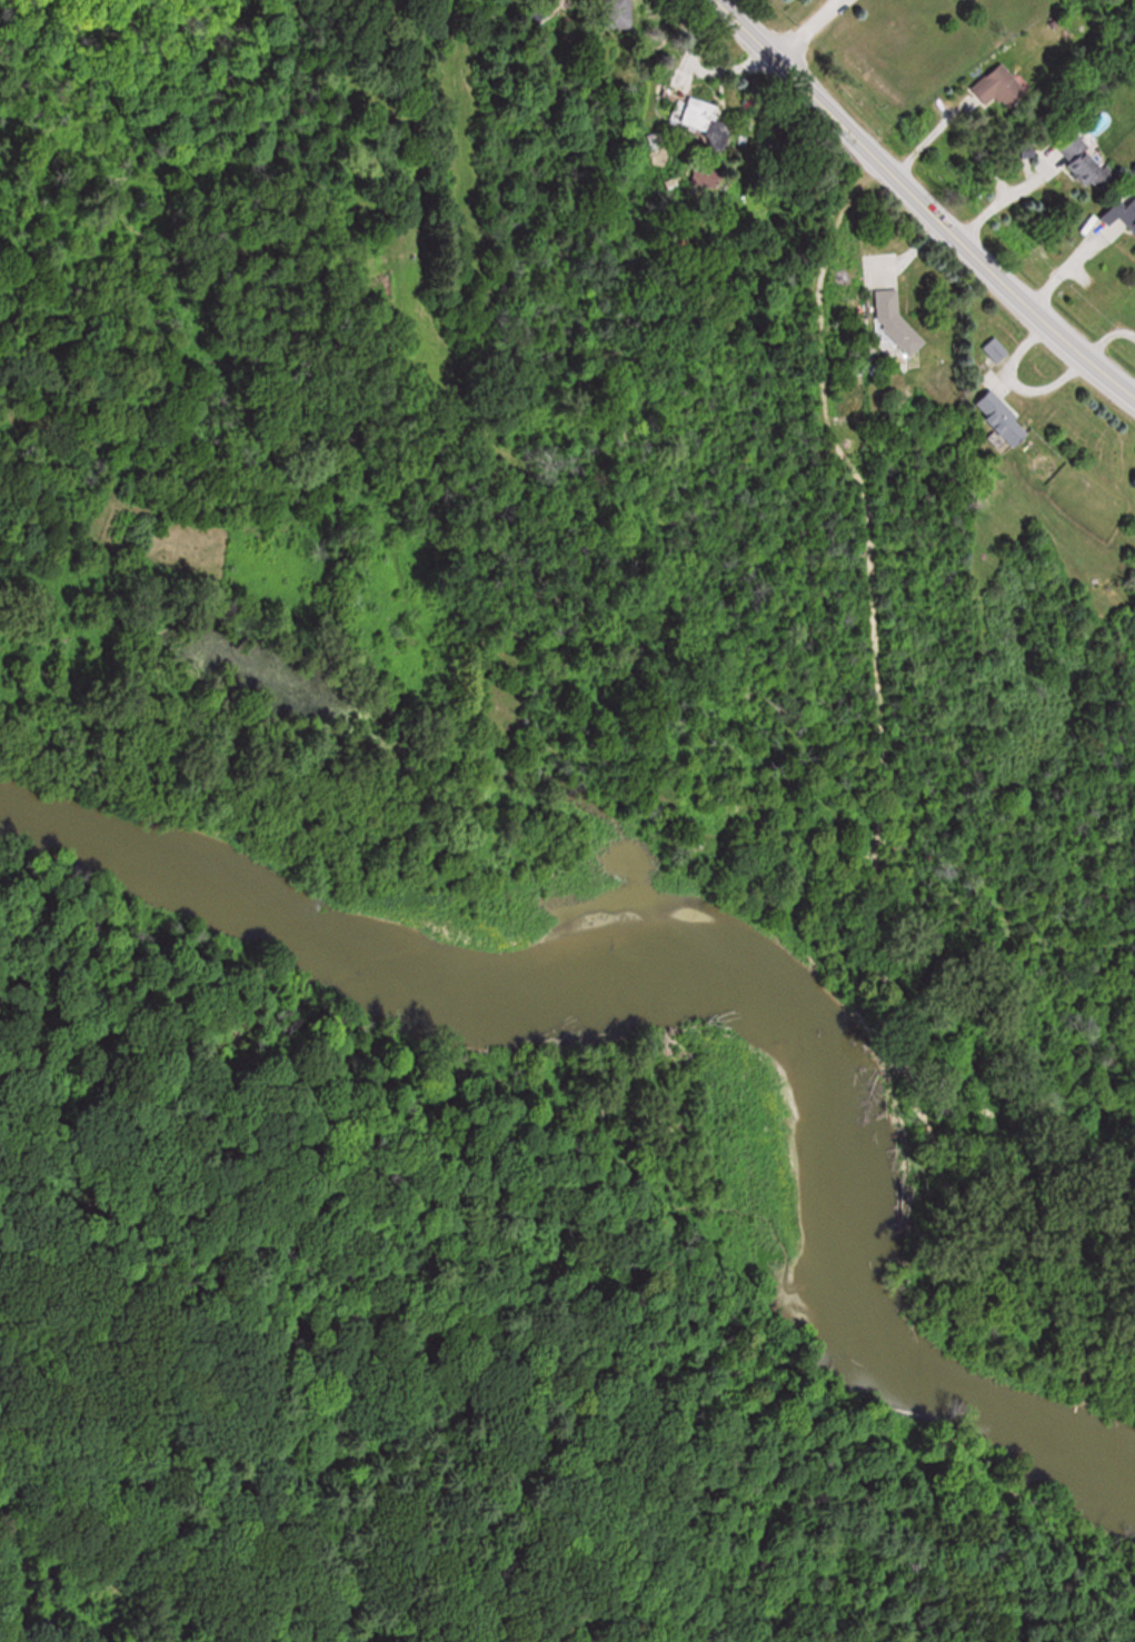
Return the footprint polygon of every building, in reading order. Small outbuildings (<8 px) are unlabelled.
[(986,106),(997,97),(1009,111),(1028,94),(1002,63),(971,89),(986,106)] [(722,107),(691,96),(681,126),(706,134),(702,147),(724,155),(734,125),(717,119),(722,107)] [(1055,156),(1099,196),(1117,175),(1074,136),(1055,156)] [(690,183),(713,189),(718,170),(695,164),(690,183)] [(1126,206),(1120,199),(1100,217),(1111,230),(1123,219),(1134,233),(1134,198),(1126,206)] [(985,349),(999,363),(1010,353),(996,338),(985,349)] [(977,405),(1018,450),(1034,436),(993,390),(977,405)]
